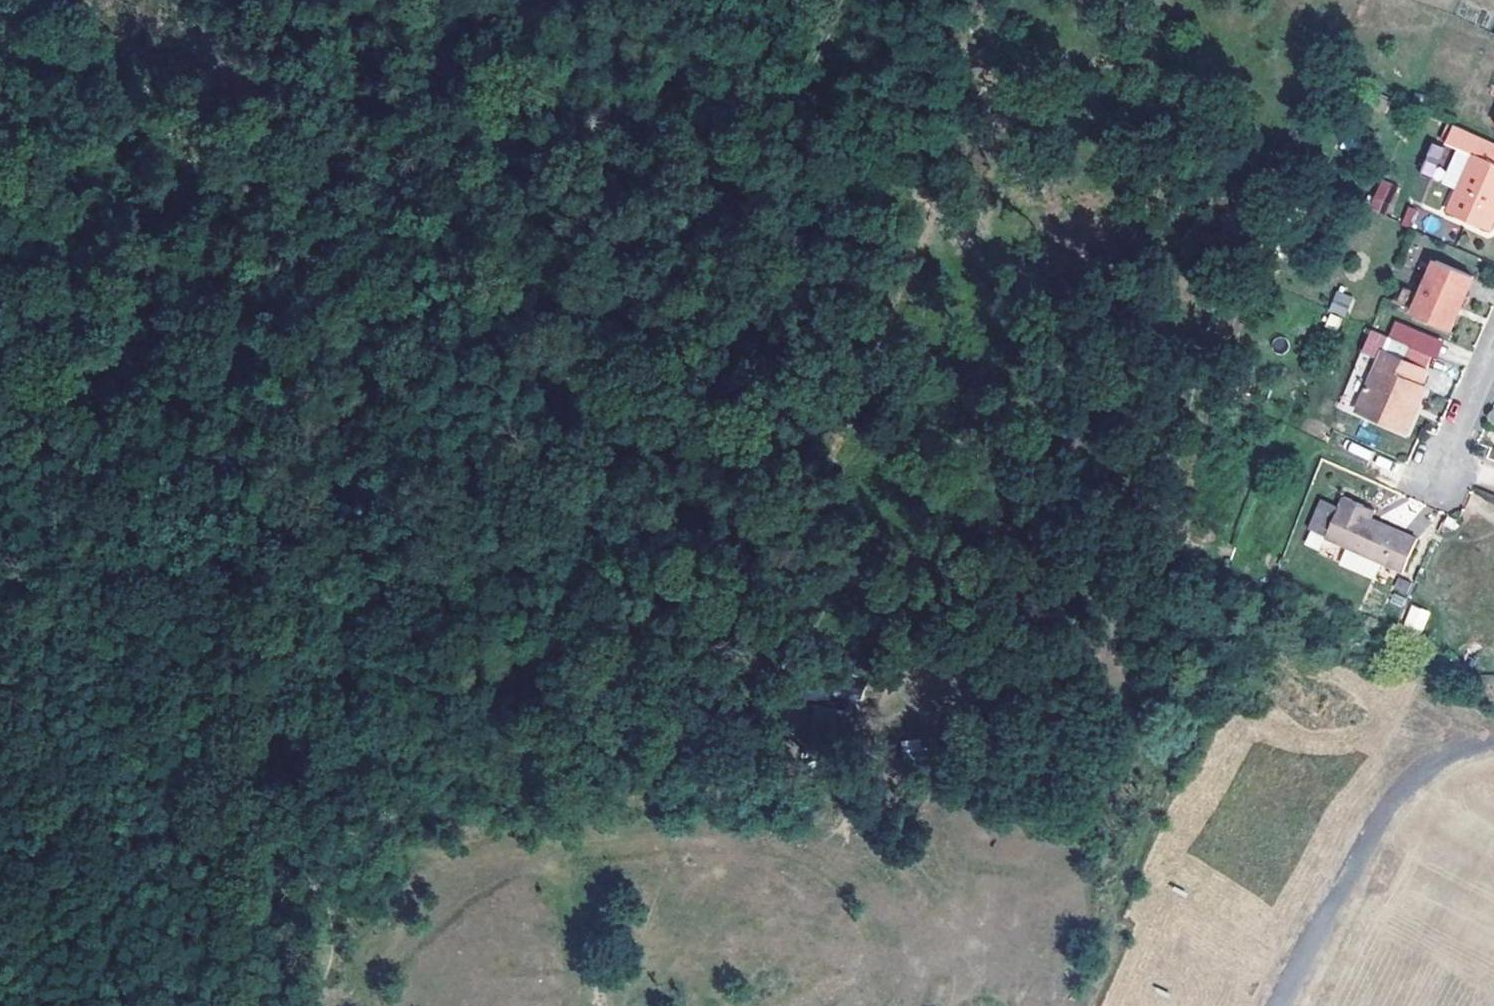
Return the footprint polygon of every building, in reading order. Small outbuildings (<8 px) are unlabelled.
[(1456,122),(1448,141),(1462,148),(1493,162),(1493,140),(1456,122)] [(1462,148),(1447,181),(1462,188),(1450,213),(1490,231),(1493,223),(1493,162),(1462,148)] [(1384,214),(1395,184),(1379,178),(1368,208),(1384,214)] [(1417,228),(1422,210),(1407,206),(1401,224),(1417,228)] [(1474,278),(1437,261),(1413,313),(1451,330),(1474,278)] [(1345,318),(1355,297),(1337,289),(1327,310),(1345,318)] [(1371,326),(1365,341),(1375,345),(1372,353),(1380,356),(1357,408),(1406,429),(1425,385),(1420,383),(1426,368),(1402,358),(1409,343),(1371,326)] [(1346,389),(1358,394),(1372,358),(1361,353),(1346,389)] [(1333,515),(1316,508),(1308,527),(1400,569),(1416,536),(1371,515),(1374,508),(1343,494),(1338,504),(1333,515)] [(1321,497),(1316,508),(1333,515),(1338,504),(1321,497)] [(1411,603),(1402,624),(1422,632),(1430,611),(1411,603)]
